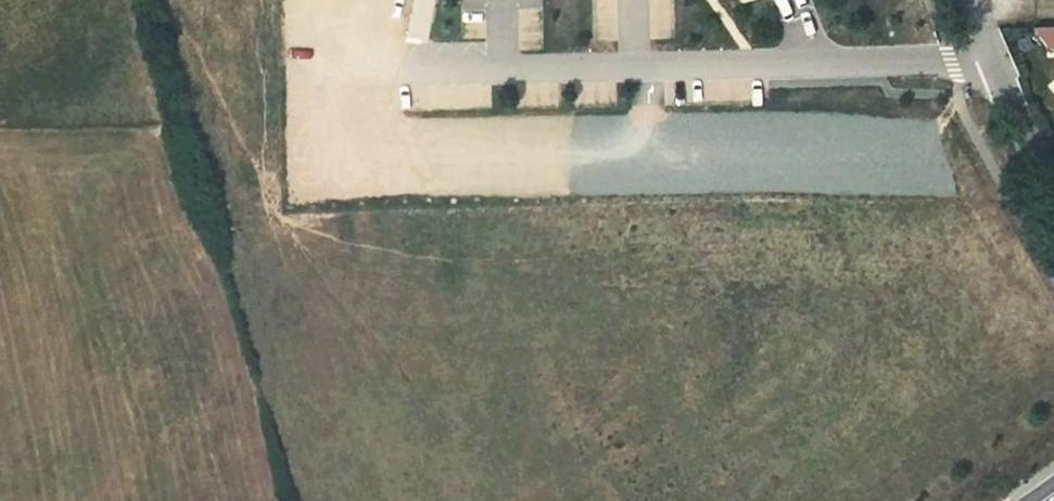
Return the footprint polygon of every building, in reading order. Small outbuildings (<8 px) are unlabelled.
[(1036,32),(1048,48),(1053,48),(1053,29),(1036,32)]
